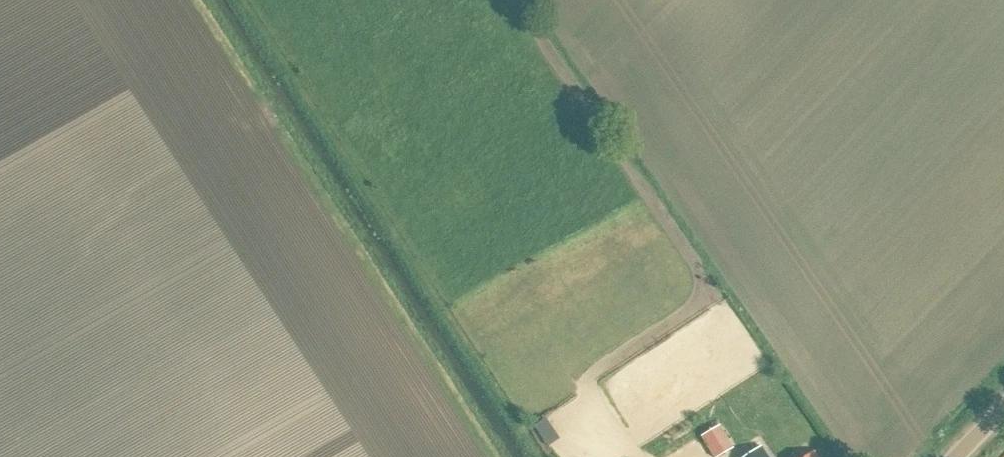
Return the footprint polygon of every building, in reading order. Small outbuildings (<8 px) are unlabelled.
[(713,456),(720,456),(734,449),(720,426),(701,438),(713,456)]
